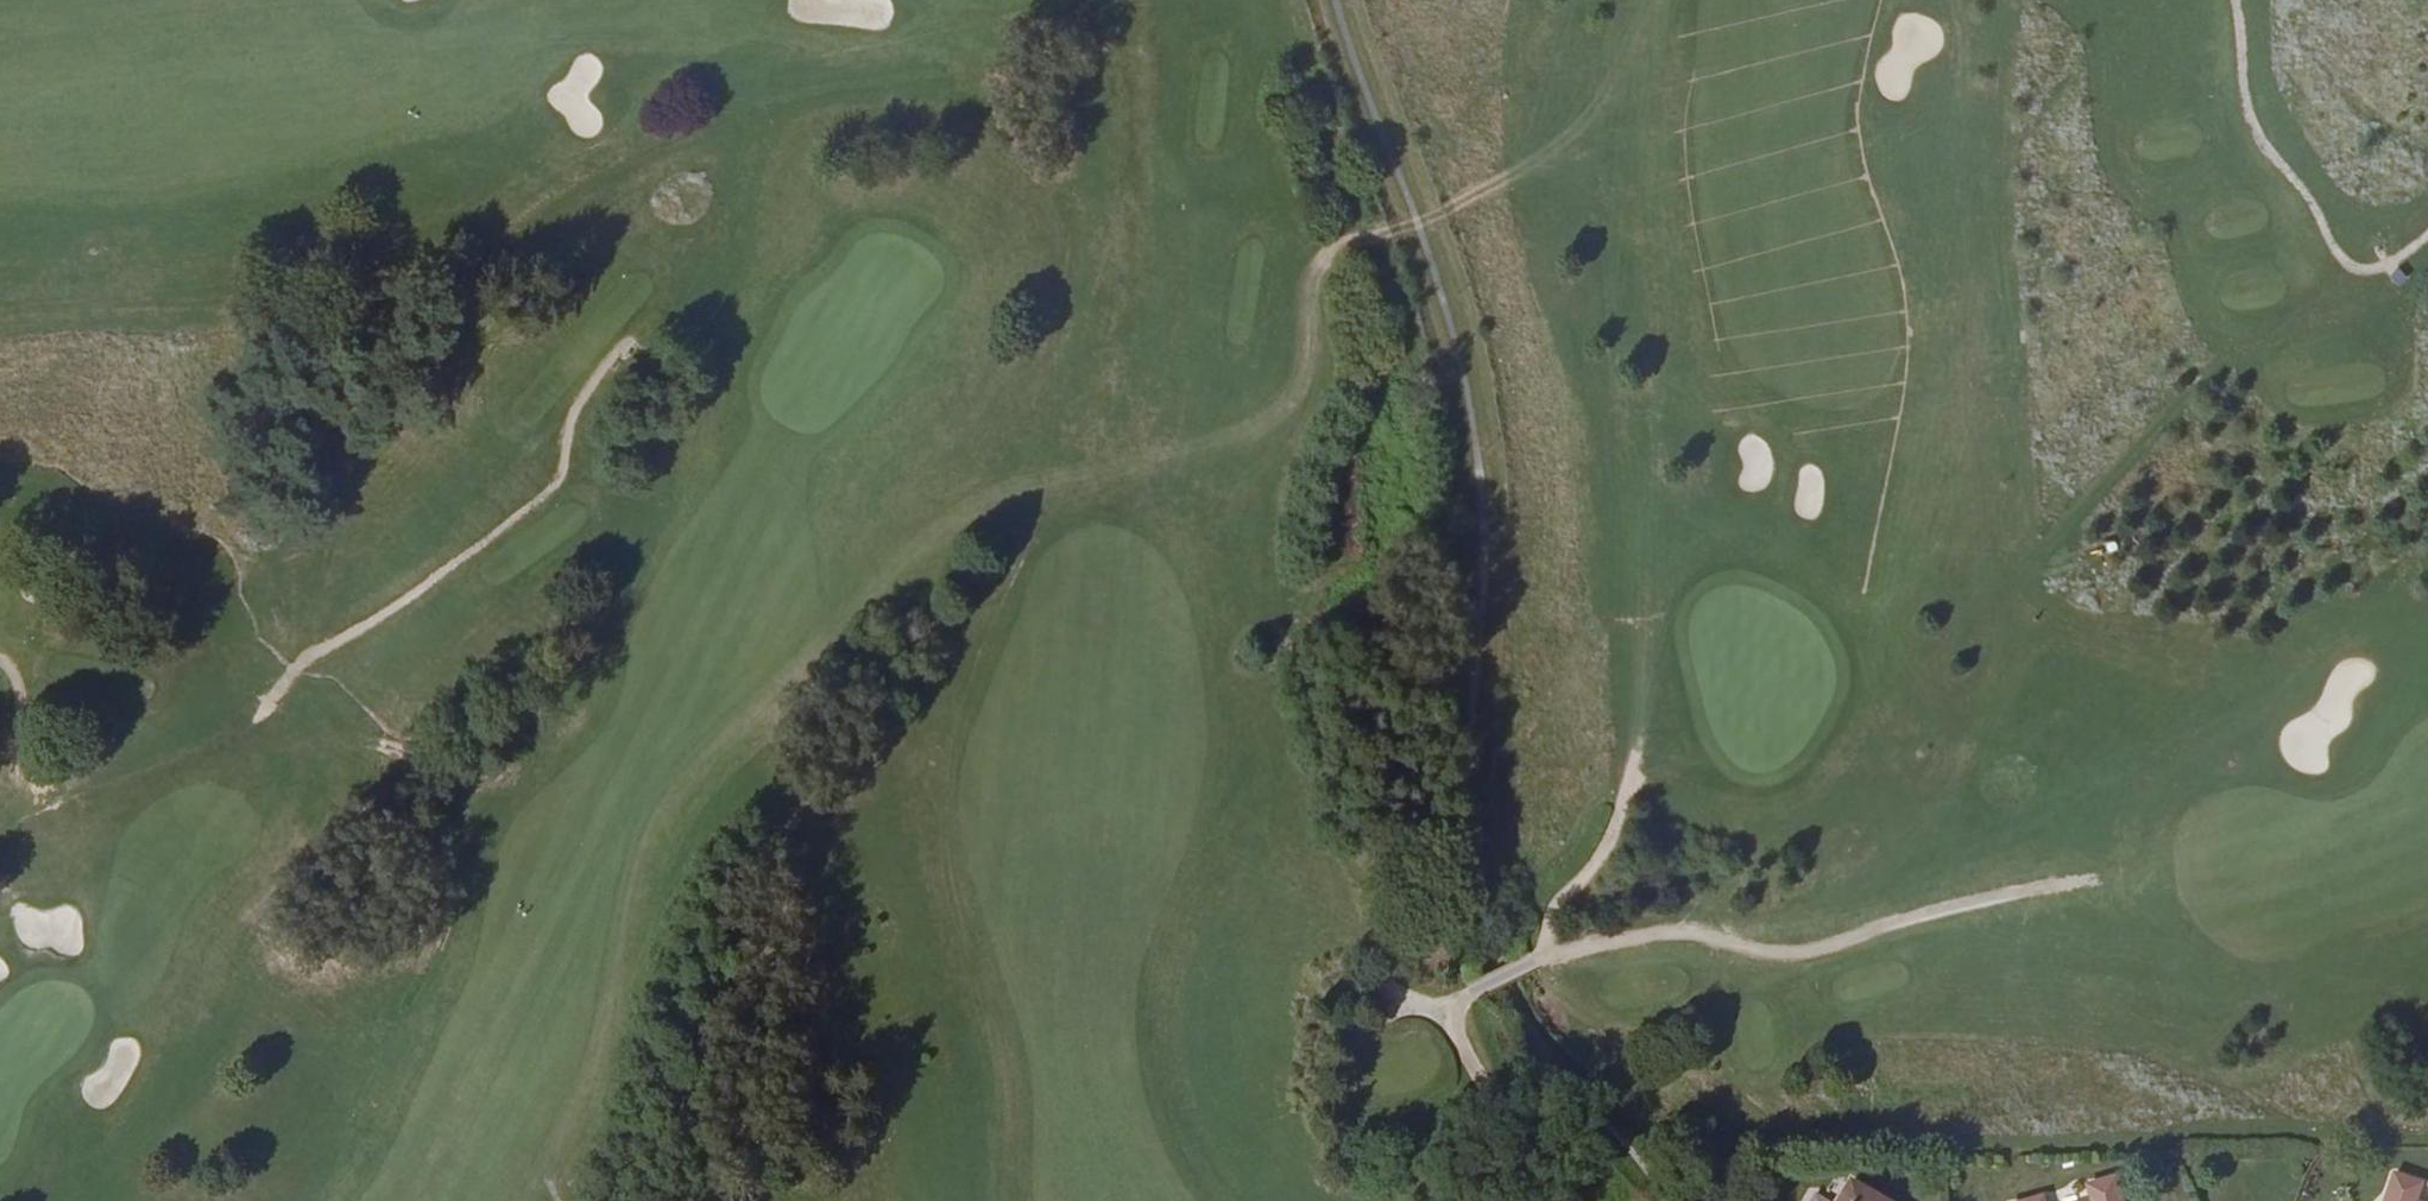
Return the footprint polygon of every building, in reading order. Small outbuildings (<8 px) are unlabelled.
[(2418,1183),(2392,1174),(2383,1200),(2412,1200),(2418,1183)] [(2092,1200),(2104,1200),(2119,1197),(2114,1178),(2088,1185),(2092,1200)] [(1851,1181),(1839,1200),(1888,1200),(1851,1181)]
